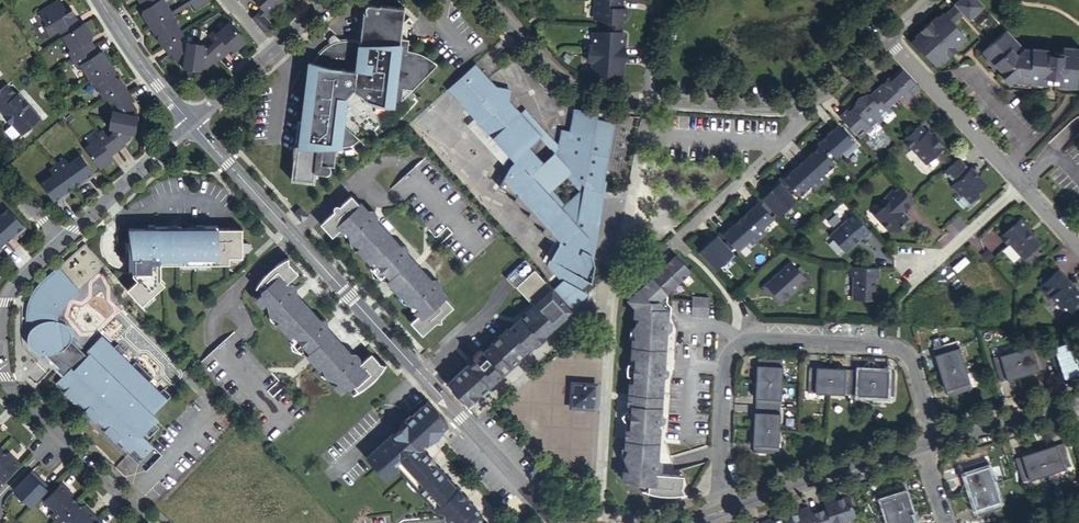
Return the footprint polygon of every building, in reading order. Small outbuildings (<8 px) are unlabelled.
[(62,0),(54,0),(38,12),(47,25),(45,26),(50,34),(57,30),(62,36),(82,23),(72,8),(66,11),(64,8),(67,6),(62,0)] [(138,1),(142,8),(141,9),(140,13),(147,24),(172,9),(166,0),(141,0),(138,1)] [(194,10),(209,0),(187,0),(194,10)] [(263,6),(254,15),(266,29),(274,22),(266,13),(280,0),(258,0),(263,6)] [(623,20),(623,17),(625,17),(626,6),(622,6),(622,0),(596,0),(595,17),(607,18),(606,18),(623,20)] [(979,0),(960,0),(956,4),(957,5),(966,15),(971,20),(986,7),(979,0)] [(380,1),(380,2),(369,1),(367,2),(366,2),(365,3),(365,4),(365,5),(365,6),(366,7),(366,8),(366,9),(363,8),(359,38),(356,37),(356,35),(347,36),(341,36),(335,42),(331,39),(330,39),(325,42),(322,45),(320,46),(317,50),(314,54),(312,58),(309,57),(300,117),(296,117),(288,176),(312,180),(313,169),(323,170),(325,170),(327,169),(327,168),(328,167),(328,162),(332,163),(334,143),(338,143),(340,143),(344,142),(346,142),(348,141),(352,139),(354,138),(357,136),(343,123),(341,123),(346,86),(358,78),(376,95),(396,101),(401,96),(402,84),(412,85),(437,60),(431,54),(429,53),(423,50),(421,49),(417,48),(407,47),(408,36),(400,35),(404,4),(380,1)] [(957,5),(952,10),(961,20),(966,15),(957,5)] [(172,9),(147,24),(152,32),(151,34),(155,39),(156,38),(161,45),(162,45),(177,35),(183,32),(175,20),(177,18),(172,9)] [(912,43),(920,52),(922,50),(937,66),(943,62),(941,59),(960,42),(962,44),(969,39),(956,24),(961,20),(952,10),(946,15),(945,13),(933,23),(931,20),(922,29),(924,32),(912,43)] [(95,44),(105,36),(92,15),(85,20),(94,33),(93,37),(91,39),(95,44)] [(249,38),(230,16),(216,29),(214,26),(209,30),(214,37),(227,51),(232,46),(234,48),(239,49),(249,38)] [(85,20),(82,23),(62,36),(71,49),(67,51),(72,59),(95,44),(91,39),(93,37),(94,33),(85,20)] [(589,48),(588,51),(625,54),(624,45),(624,34),(622,34),(622,32),(606,31),(606,33),(593,32),(593,43),(590,43),(589,44),(589,48)] [(1017,41),(1007,31),(983,54),(989,60),(990,61),(991,60),(995,65),(994,65),(998,69),(999,67),(1003,72),(1001,74),(1005,78),(1003,79),(1011,87),(1014,84),(1040,87),(1040,82),(1048,83),(1049,80),(1053,80),(1053,77),(1058,78),(1058,80),(1062,81),(1061,84),(1069,84),(1068,89),(1078,90),(1078,77),(1078,50),(1064,49),(1064,54),(1053,53),(1053,56),(1050,56),(1050,52),(1035,50),(1035,51),(1025,50),(1017,41)] [(183,66),(193,67),(198,40),(185,39),(185,42),(180,42),(180,39),(177,35),(162,45),(168,54),(172,52),(177,62),(183,63),(183,66)] [(198,40),(193,67),(204,68),(204,65),(210,65),(218,58),(220,60),(228,52),(227,51),(214,37),(210,42),(209,44),(205,44),(205,40),(198,40)] [(941,59),(943,62),(945,64),(964,47),(962,44),(960,42),(941,59)] [(88,77),(112,62),(104,51),(101,49),(99,50),(95,44),(72,59),(77,66),(80,64),(88,77)] [(589,59),(592,59),(592,69),(603,72),(603,70),(611,71),(611,73),(622,71),(623,61),(625,54),(588,51),(588,54),(589,57),(589,59)] [(990,61),(989,60),(986,63),(994,72),(998,69),(994,65),(995,65),(991,60),(990,61)] [(113,101),(129,90),(121,77),(123,73),(120,69),(116,69),(112,62),(88,77),(93,85),(95,84),(102,97),(106,95),(111,102),(113,101)] [(494,84),(473,62),(446,86),(474,116),(480,123),(486,123),(489,126),(493,125),(500,133),(511,122),(515,122),(521,116),(518,112),(507,100),(509,87),(494,84)] [(890,78),(882,85),(896,99),(901,95),(905,99),(920,86),(902,67),(893,74),(897,78),(894,82),(890,78)] [(1040,87),(1068,89),(1069,84),(1061,84),(1062,81),(1058,80),(1058,78),(1053,77),(1053,80),(1049,80),(1048,83),(1040,82),(1040,87)] [(0,91),(0,111),(2,110),(6,115),(4,117),(11,124),(12,123),(22,134),(40,117),(19,93),(17,95),(7,85),(0,91)] [(889,105),(896,99),(882,85),(875,92),(879,95),(874,100),(871,96),(869,94),(859,97),(880,121),(893,110),(889,105)] [(110,117),(136,122),(139,112),(136,112),(137,107),(132,101),(135,98),(129,90),(113,101),(117,105),(116,108),(112,107),(110,117)] [(879,95),(875,92),(871,96),(874,100),(879,95)] [(880,121),(859,97),(855,106),(856,107),(850,111),(848,109),(841,115),(859,136),(870,127),(871,129),(880,121)] [(564,278),(565,280),(577,293),(583,289),(584,286),(586,286),(586,284),(593,280),(596,264),(594,259),(591,252),(583,245),(590,237),(592,239),(595,236),(596,230),(594,227),(598,223),(599,216),(597,195),(593,192),(598,188),(601,190),(603,190),(606,177),(616,121),(597,118),(599,111),(597,110),(591,108),(588,108),(578,104),(576,103),(572,128),(564,127),(561,144),(560,149),(562,152),(559,155),(554,151),(543,162),(540,159),(534,156),(534,153),(528,147),(525,150),(518,163),(515,160),(511,163),(502,178),(498,185),(516,196),(512,202),(530,212),(527,217),(545,227),(542,232),(559,243),(548,262),(557,272),(565,275),(564,278)] [(560,149),(561,144),(525,105),(518,112),(521,116),(515,122),(511,122),(500,133),(493,125),(489,126),(486,123),(480,123),(474,116),(465,123),(503,165),(497,174),(502,178),(511,163),(515,160),(518,163),(525,150),(528,147),(541,136),(554,151),(559,155),(562,152),(560,149)] [(134,132),(136,122),(110,117),(108,127),(112,128),(111,131),(106,135),(116,149),(118,147),(119,148),(126,143),(125,141),(131,136),(132,132),(134,132)] [(839,124),(820,140),(834,156),(841,151),(845,156),(857,145),(839,124)] [(927,131),(919,124),(903,139),(926,163),(944,146),(941,144),(943,142),(936,134),(934,136),(931,133),(930,135),(927,131)] [(111,152),(116,149),(106,135),(102,129),(95,133),(97,135),(95,137),(111,159),(113,154),(111,152)] [(95,137),(83,146),(99,169),(111,159),(95,137)] [(833,163),(816,144),(809,150),(811,152),(806,157),(807,157),(801,163),(819,183),(826,178),(822,174),(833,163)] [(87,181),(94,175),(79,154),(72,160),(73,161),(69,165),(65,160),(52,171),(56,176),(52,179),(50,178),(44,183),(58,203),(65,198),(63,196),(68,192),(67,192),(80,182),(80,183),(85,178),(87,181)] [(969,168),(960,157),(945,171),(955,182),(953,184),(953,187),(959,194),(963,195),(970,202),(977,195),(977,191),(986,183),(971,166),(969,168)] [(819,183),(801,163),(794,169),(794,168),(789,173),(787,170),(779,177),(797,197),(808,186),(812,190),(819,183)] [(610,178),(606,177),(603,190),(601,190),(598,188),(593,192),(597,195),(599,216),(598,223),(594,227),(596,230),(595,236),(592,239),(590,237),(583,245),(591,252),(594,259),(610,178)] [(776,216),(793,200),(776,180),(769,186),(771,188),(767,192),(765,190),(758,196),(776,216)] [(913,199),(900,186),(895,191),(893,189),(879,202),(883,206),(876,214),(890,229),(898,229),(902,226),(905,224),(903,221),(908,216),(902,210),(913,199)] [(414,263),(415,262),(409,255),(407,257),(405,255),(407,253),(408,251),(408,249),(406,247),(405,246),(403,246),(402,246),(400,248),(397,246),(399,244),(378,221),(376,222),(373,219),(375,218),(375,217),(375,215),(375,214),(375,213),(374,212),(372,211),(371,211),(369,211),(368,212),(367,213),(365,211),(366,209),(359,201),(357,202),(350,194),(341,203),(343,206),(335,215),(332,211),(322,221),(322,226),(331,236),(340,228),(343,232),(347,228),(353,240),(359,245),(367,252),(370,264),(373,261),(389,278),(389,279),(391,279),(398,279),(401,277),(405,275),(411,269),(412,266),(414,263)] [(766,225),(772,219),(755,199),(748,205),(750,207),(745,211),(746,212),(740,217),(758,237),(764,232),(760,227),(765,223),(766,225)] [(343,206),(341,203),(332,211),(335,215),(343,206)] [(869,228),(849,207),(842,214),(846,218),(830,233),(846,249),(856,240),(855,238),(860,233),(862,234),(863,235),(869,228)] [(299,218),(304,214),(299,209),(294,213),(299,218)] [(12,238),(17,234),(19,236),(26,230),(8,210),(0,218),(0,248),(12,238)] [(758,237),(740,217),(734,223),(733,222),(728,227),(726,225),(720,231),(738,251),(744,245),(743,243),(747,239),(751,243),(758,237)] [(1026,225),(1020,218),(1000,236),(1007,243),(1008,242),(1021,256),(1025,256),(1039,242),(1032,234),(1025,226),(1026,225)] [(133,269),(133,276),(138,280),(129,289),(146,308),(174,284),(170,279),(170,263),(177,263),(208,262),(229,262),(229,259),(228,255),(242,255),(241,226),(216,227),(216,224),(201,224),(201,227),(195,227),(180,227),(165,227),(165,225),(153,225),(153,224),(147,224),(147,228),(132,228),(132,242),(129,242),(130,269),(133,269)] [(1033,233),(1026,225),(1025,226),(1032,234),(1033,233)] [(733,254),(716,234),(699,249),(714,267),(720,262),(723,264),(733,254)] [(367,252),(359,245),(355,249),(370,264),(367,252)] [(674,253),(624,298),(629,309),(668,311),(668,309),(666,309),(659,300),(691,271),(674,253)] [(275,311),(272,314),(286,327),(289,336),(292,334),(308,351),(313,350),(320,348),(324,346),(327,343),(329,341),(332,337),(333,335),(334,333),(328,327),(327,328),(325,326),(327,324),(327,323),(327,320),(327,319),(325,318),(324,317),(322,318),(320,319),(317,317),(318,315),(296,291),(295,292),(292,290),(293,288),(294,287),(294,286),(294,285),(294,284),(293,283),(292,282),(290,282),(289,282),(288,284),(286,282),(297,272),(288,262),(288,257),(282,260),(277,262),(276,263),(273,268),(271,270),(269,272),(266,273),(264,273),(258,281),(264,286),(259,291),(261,292),(255,298),(263,306),(267,302),(275,311)] [(531,351),(574,311),(570,307),(554,289),(524,257),(505,275),(533,305),(532,306),(535,308),(531,312),(528,310),(503,334),(501,332),(489,344),(491,345),(484,351),(481,348),(473,355),(475,358),(476,359),(471,365),(469,363),(453,378),(471,397),(527,347),(531,351)] [(803,273),(789,260),(762,284),(769,291),(772,288),(781,298),(797,284),(799,285),(807,278),(803,273)] [(398,286),(420,267),(415,262),(414,263),(412,266),(411,269),(405,275),(401,277),(398,279),(391,279),(389,279),(389,278),(386,281),(400,296),(403,293),(398,286)] [(879,267),(849,265),(848,274),(854,275),(852,296),(876,297),(877,284),(875,283),(875,281),(876,276),(878,276),(879,276),(879,267)] [(430,278),(420,267),(398,286),(403,293),(409,301),(412,299),(419,306),(415,310),(419,315),(411,323),(420,333),(426,333),(435,324),(433,322),(442,313),(445,316),(454,306),(446,298),(448,297),(441,290),(440,291),(437,289),(439,286),(440,285),(439,283),(439,282),(437,280),(435,280),(433,281),(431,282),(429,279),(430,278)] [(57,268),(34,290),(60,306),(68,298),(77,289),(57,268)] [(1058,268),(1049,276),(1042,283),(1038,286),(1049,298),(1051,296),(1066,313),(1078,301),(1078,291),(1074,286),(1072,288),(1066,282),(1068,280),(1058,268)] [(1042,283),(1049,276),(1045,272),(1038,278),(1042,283)] [(570,307),(587,291),(583,289),(577,293),(565,280),(554,289),(570,307)] [(772,288),(769,291),(779,300),(781,298),(772,288)] [(116,341),(105,329),(89,344),(92,347),(89,349),(76,334),(77,333),(79,332),(80,330),(80,329),(81,326),(81,324),(82,323),(81,320),(81,319),(80,318),(79,316),(78,314),(76,313),(75,312),(72,311),(71,311),(70,310),(69,309),(68,307),(67,304),(67,301),(68,298),(60,306),(34,290),(28,304),(27,308),(26,317),(26,320),(26,322),(33,323),(34,328),(28,337),(28,345),(29,347),(30,350),(35,354),(38,355),(41,356),(52,357),(54,356),(65,352),(71,360),(64,367),(70,373),(64,378),(72,387),(69,389),(80,401),(82,399),(89,406),(87,408),(98,420),(100,418),(108,426),(105,428),(116,440),(118,439),(123,444),(121,445),(136,462),(142,456),(135,448),(139,445),(143,449),(149,443),(138,430),(140,428),(145,433),(156,423),(151,418),(155,415),(150,410),(170,392),(162,384),(158,388),(149,377),(153,374),(137,356),(133,360),(124,349),(127,346),(120,338),(116,341)] [(570,307),(574,311),(575,310),(592,294),(587,291),(570,307)] [(691,296),(690,312),(707,313),(708,297),(691,296)] [(629,309),(632,317),(635,317),(636,327),(634,328),(634,337),(630,337),(629,357),(632,358),(631,381),(627,381),(626,394),(662,396),(663,381),(662,380),(662,377),(664,377),(665,377),(666,376),(667,374),(667,372),(667,371),(667,369),(666,368),(665,368),(662,367),(663,364),(664,364),(666,332),(665,332),(665,328),(668,329),(669,329),(670,328),(671,325),(671,323),(671,322),(670,321),(669,320),(668,320),(667,320),(666,320),(666,317),(668,317),(668,311),(629,309)] [(435,324),(445,316),(442,313),(433,322),(435,324)] [(286,327),(272,314),(270,315),(289,336),(286,327)] [(338,338),(334,333),(333,335),(332,337),(329,341),(327,343),(324,346),(320,348),(313,350),(308,351),(305,354),(317,368),(320,366),(315,359),(338,338)] [(955,336),(933,342),(949,391),(971,384),(955,336)] [(349,349),(338,338),(315,359),(320,366),(326,373),(327,372),(338,381),(334,385),(340,393),(347,387),(348,389),(352,385),(357,390),(365,385),(365,383),(368,380),(369,379),(374,376),(376,376),(380,371),(383,362),(379,361),(371,352),(359,363),(357,360),(357,359),(358,358),(358,357),(358,356),(358,354),(357,353),(356,352),(355,352),(353,351),(351,352),(350,353),(348,351),(349,349)] [(1038,340),(996,354),(1003,377),(1046,363),(1038,340)] [(511,368),(531,351),(527,347),(471,397),(453,378),(449,383),(454,388),(451,390),(468,407),(484,392),(486,394),(497,381),(511,368)] [(54,356),(64,367),(71,360),(65,352),(54,356)] [(782,356),(758,354),(751,445),(777,447),(782,356)] [(893,370),(810,364),(808,387),(891,394),(893,370)] [(72,387),(64,378),(62,380),(69,389),(72,387)] [(598,409),(599,385),(577,384),(575,407),(598,409)] [(661,403),(662,396),(626,394),(625,404),(629,404),(638,405),(638,404),(645,404),(645,405),(653,405),(653,402),(661,403)] [(451,522),(483,522),(482,512),(421,449),(428,442),(430,444),(444,431),(442,429),(448,423),(443,419),(444,418),(433,405),(432,406),(428,402),(406,421),(407,423),(391,437),(390,436),(367,457),(383,475),(392,475),(400,468),(433,505),(439,505),(443,509),(439,512),(446,519),(447,518),(451,522)] [(661,410),(661,403),(653,402),(653,405),(645,405),(645,404),(638,404),(638,405),(629,404),(627,427),(623,427),(623,447),(625,448),(625,452),(630,452),(628,480),(630,480),(630,482),(646,483),(645,490),(654,493),(656,492),(657,492),(658,491),(661,491),(663,491),(666,493),(667,494),(673,494),(674,474),(656,472),(656,469),(658,469),(660,468),(661,467),(661,466),(661,464),(661,462),(661,461),(659,460),(658,460),(656,460),(656,456),(658,456),(659,456),(661,426),(658,426),(659,422),(660,422),(661,422),(663,421),(664,420),(664,419),(664,417),(664,416),(663,415),(661,414),(660,413),(659,413),(659,410),(661,410)] [(1067,436),(1016,450),(1023,474),(1074,459),(1067,436)] [(149,443),(143,449),(146,453),(153,446),(149,443)] [(139,445),(135,448),(142,456),(146,453),(143,449),(139,445)] [(0,450),(0,482),(2,484),(21,465),(15,459),(13,461),(8,457),(7,457),(0,450)] [(620,468),(619,479),(628,480),(630,452),(625,452),(624,457),(627,458),(625,468),(620,468)] [(986,455),(965,462),(980,513),(1002,507),(986,455)] [(39,478),(33,472),(14,492),(20,498),(21,497),(26,502),(25,503),(31,508),(50,489),(44,483),(42,485),(37,481),(39,478)] [(674,474),(673,494),(683,492),(681,487),(681,484),(682,474),(674,474)] [(882,487),(894,522),(918,522),(904,480),(882,487)] [(59,522),(77,504),(71,498),(72,497),(67,493),(69,490),(63,484),(45,502),(51,509),(52,507),(57,511),(55,513),(53,516),(59,522)] [(852,491),(836,496),(827,499),(829,504),(821,507),(826,522),(835,522),(834,521),(837,520),(859,513),(852,491)] [(97,517),(91,511),(89,513),(84,509),(83,509),(77,504),(59,522),(60,522),(92,522),(97,517)] [(821,507),(813,510),(811,504),(802,507),(786,513),(790,522),(826,522),(821,507)] [(786,513),(770,518),(761,521),(761,522),(790,522),(786,513)]
